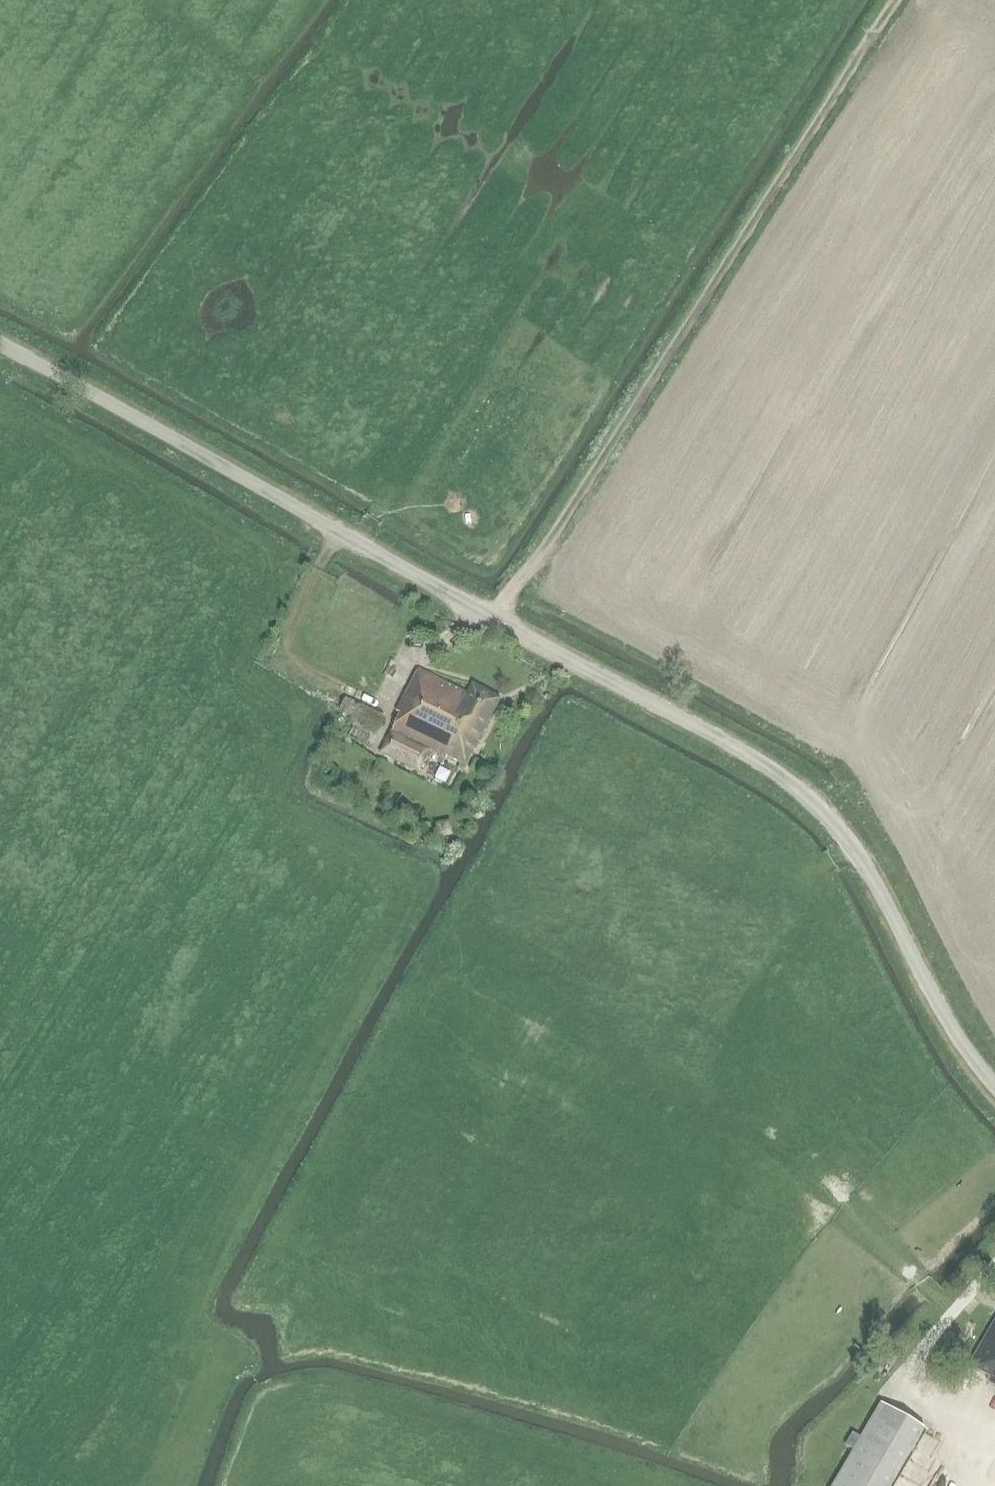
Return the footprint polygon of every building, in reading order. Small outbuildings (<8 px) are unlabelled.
[(467,693),(464,692),(418,670),(397,712),(401,714),(383,752),(420,771),(430,750),(447,759),(448,757),(466,766),(496,707),(493,706),(497,698),(470,685),(467,693)] [(380,716),(345,698),(339,710),(374,728),(380,716)] [(435,823),(437,839),(455,836),(452,820),(435,823)] [(969,1366),(988,1377),(986,1380),(994,1385),(994,1320),(969,1366)] [(880,1403),(832,1485),(891,1485),(925,1428),(880,1403)]
